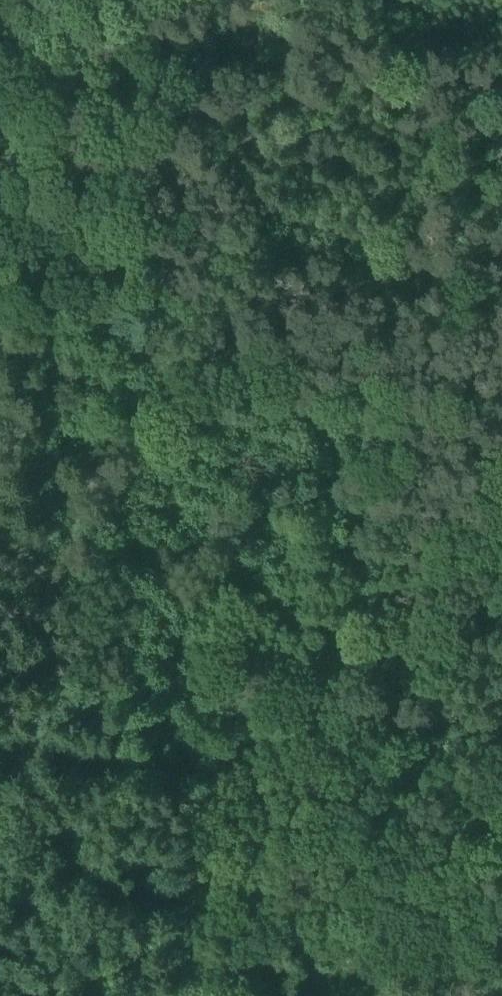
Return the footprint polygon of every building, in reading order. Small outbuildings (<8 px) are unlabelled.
[(9,236),(0,225),(0,244),(9,236)]
